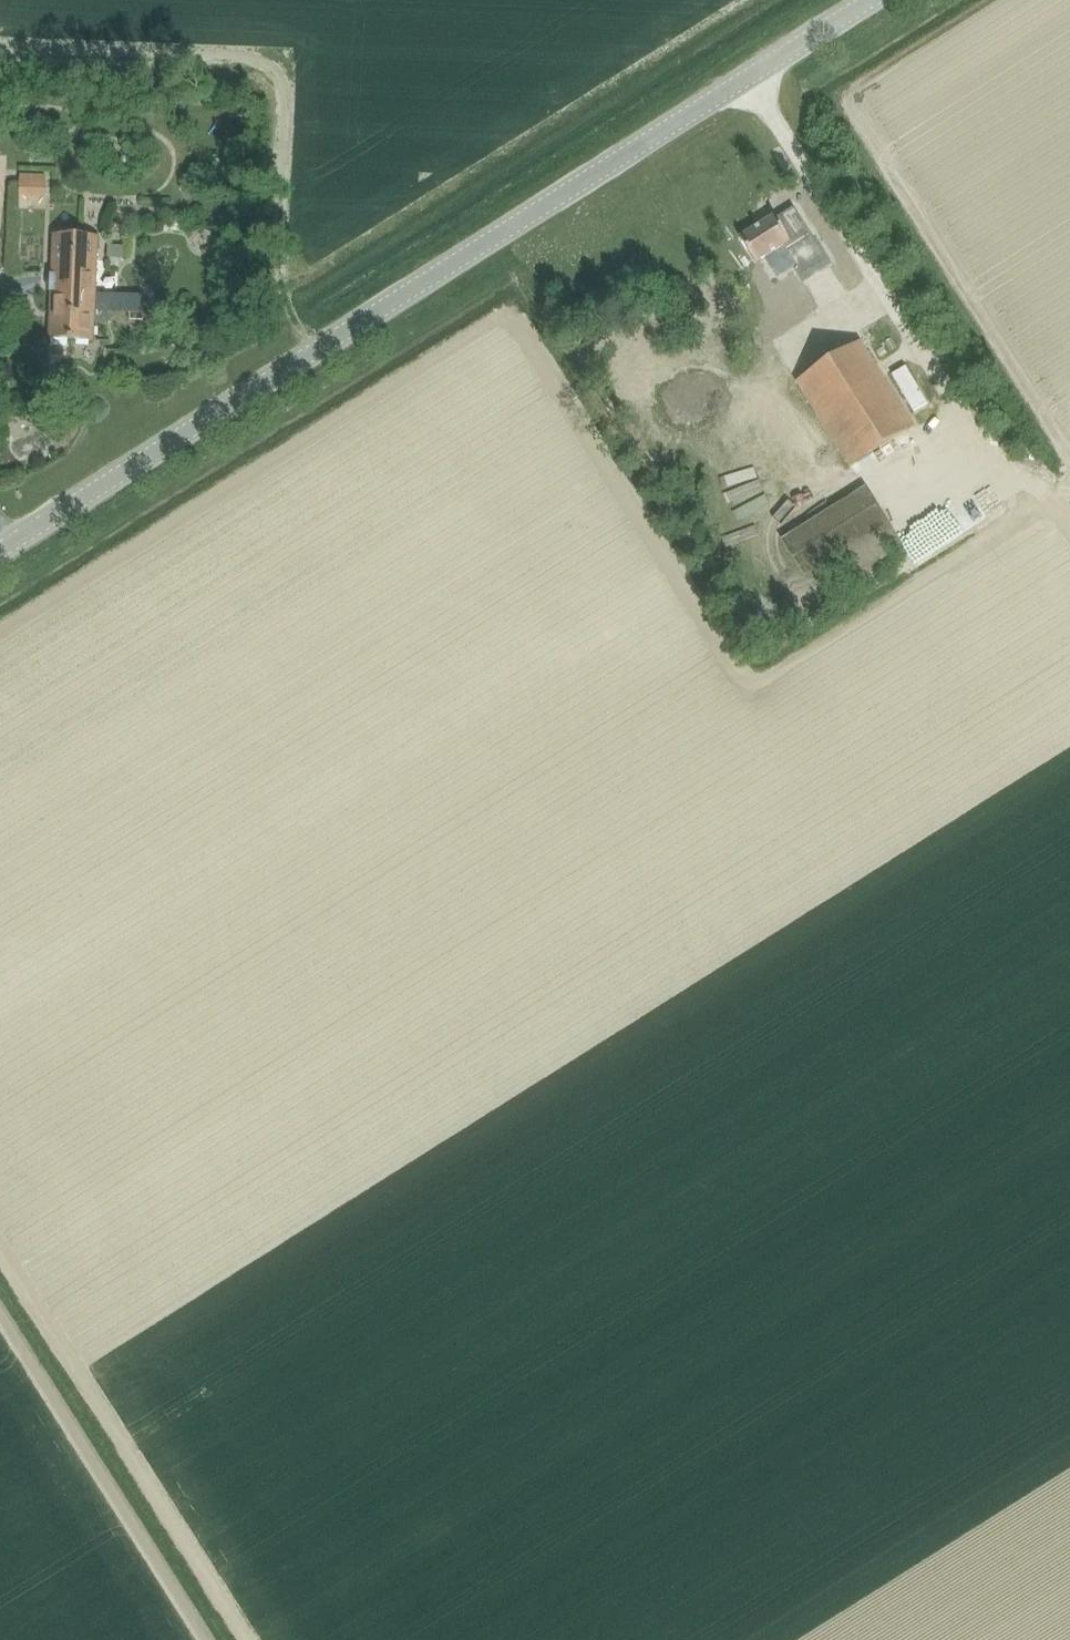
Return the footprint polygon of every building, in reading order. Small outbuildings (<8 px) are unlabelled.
[(829,154),(835,151),(829,141),(823,144),(829,154)] [(19,177),(20,196),(44,195),(43,176),(19,177)] [(806,241),(797,228),(785,210),(774,217),(740,239),(755,264),(786,244),(790,251),(806,241)] [(49,294),(51,294),(49,340),(93,342),(97,237),(53,236),(51,276),(50,276),(49,294)] [(849,467),(912,428),(860,344),(797,383),(849,467)] [(818,601),(903,547),(865,487),(780,541),(818,601)]
